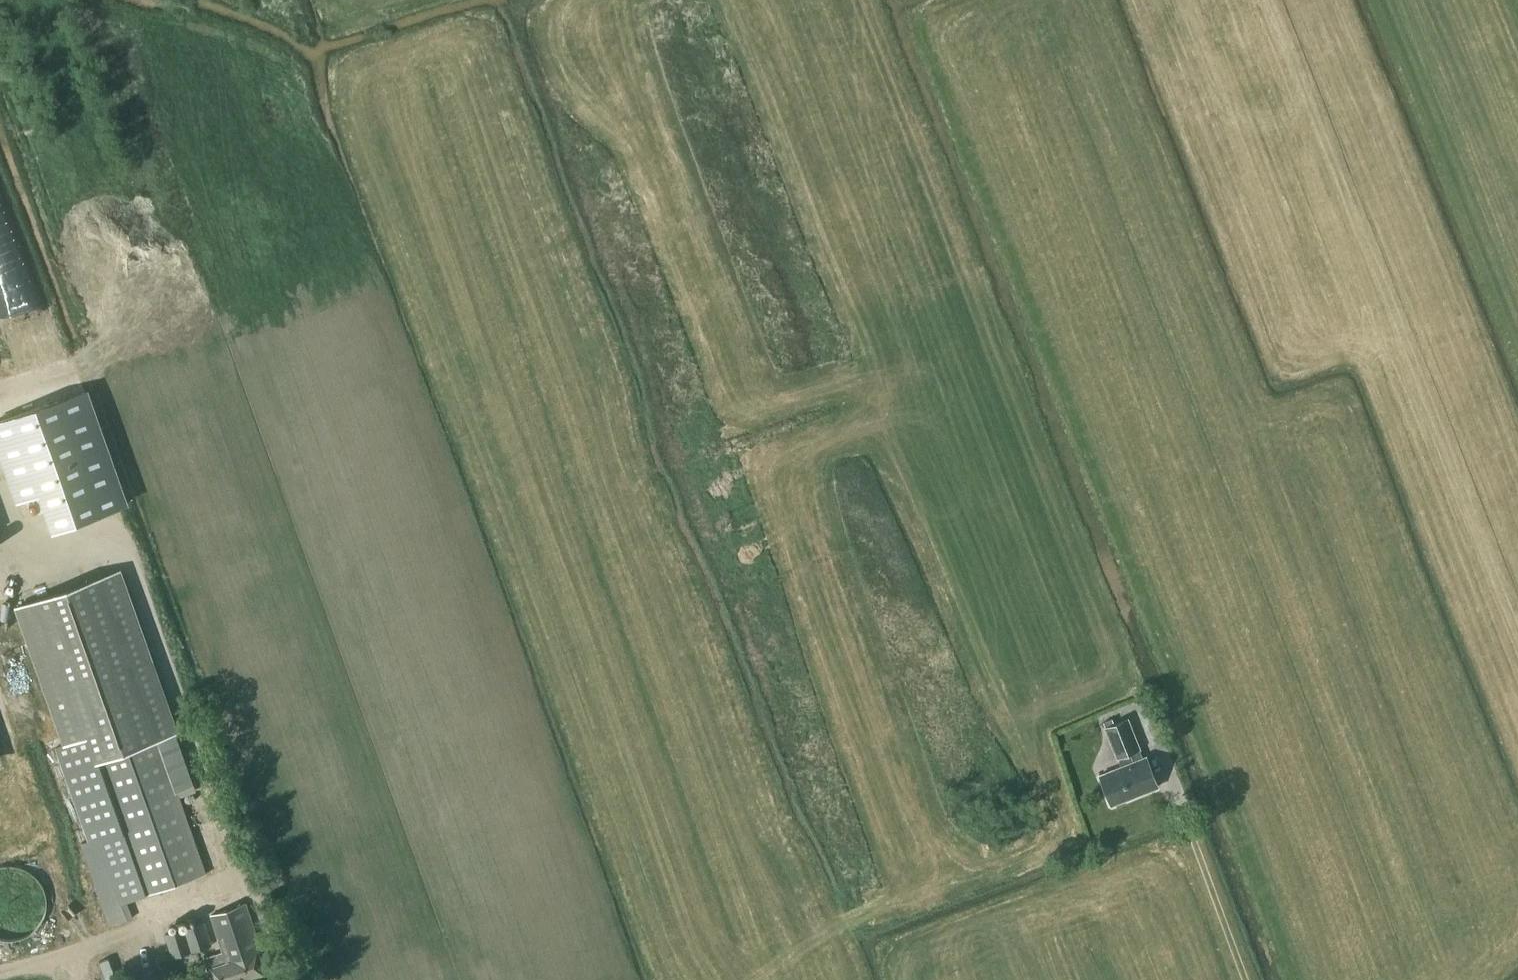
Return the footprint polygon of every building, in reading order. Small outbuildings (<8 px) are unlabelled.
[(0,420),(0,450),(18,500),(40,492),(53,529),(125,503),(85,390),(0,420)] [(127,901),(205,873),(176,789),(193,784),(118,569),(18,605),(66,743),(60,745),(91,838),(81,842),(109,926),(133,917),(127,901)] [(1128,718),(1106,727),(1117,756),(1118,756),(1122,765),(1100,774),(1112,804),(1114,803),(1118,805),(1126,801),(1127,798),(1158,786),(1146,756),(1134,760),(1130,751),(1140,748),(1128,718)] [(6,941),(17,941),(27,937),(36,931),(42,922),(46,912),(47,902),(45,891),(40,881),(33,874),(24,868),(13,866),(3,866),(0,867),(0,940),(6,941)] [(264,972),(257,953),(262,951),(245,902),(211,914),(223,951),(204,957),(208,968),(211,967),(216,979),(237,979),(247,976),(248,978),(264,972)] [(211,944),(204,921),(165,933),(173,956),(211,944)]
